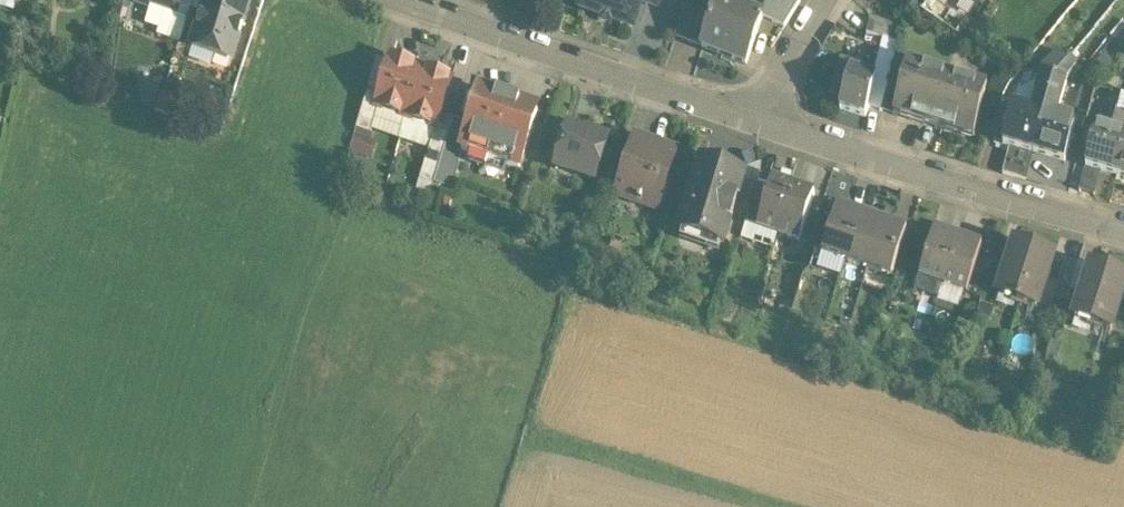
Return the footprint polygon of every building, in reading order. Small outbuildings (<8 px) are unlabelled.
[(149,5),(173,12),(177,0),(135,0),(149,5)] [(173,12),(174,13),(186,17),(190,6),(192,0),(177,0),(173,12)] [(190,6),(203,10),(206,0),(192,0),(190,6)] [(203,10),(192,41),(217,50),(223,33),(235,37),(246,3),(237,0),(206,0),(203,10)] [(581,2),(632,19),(638,0),(582,0),(581,2)] [(727,0),(716,0),(712,12),(702,40),(746,56),(761,14),(761,12),(727,0)] [(761,12),(761,14),(784,22),(799,0),(765,0),(761,12)] [(922,9),(929,0),(908,0),(922,9)] [(922,9),(941,22),(949,9),(936,0),(929,0),(922,9)] [(712,12),(686,3),(676,31),(702,40),(712,12)] [(173,12),(149,5),(144,22),(158,26),(156,32),(167,35),(174,13),(173,12)] [(894,19),(870,12),(866,27),(885,33),(889,34),(894,19)] [(875,68),(868,96),(881,99),(886,80),(898,37),(889,34),(885,33),(875,68)] [(841,52),(831,87),(842,90),(850,61),(852,55),(841,52)] [(420,64),(390,55),(379,89),(375,102),(377,102),(405,111),(420,64)] [(987,80),(907,58),(900,85),(895,105),(974,127),(987,80)] [(850,61),(842,90),(839,99),(865,106),(868,96),(875,68),(850,61)] [(449,73),(420,64),(405,111),(434,120),(435,120),(439,107),(449,73)] [(1054,73),(1041,70),(1031,105),(1043,109),(1054,73)] [(1043,109),(1056,112),(1066,78),(1054,73),(1043,109)] [(1085,79),(1074,118),(1085,120),(1093,90),(1100,83),(1085,79)] [(900,85),(886,80),(881,99),(880,101),(895,105),(900,85)] [(536,101),(479,84),(469,116),(460,143),(461,144),(518,161),(536,101)] [(367,85),(355,123),(369,128),(377,102),(375,102),(379,89),(367,85)] [(1031,105),(1013,100),(1002,137),(1008,139),(1032,146),(1033,146),(1043,109),(1031,105)] [(435,120),(434,120),(418,170),(432,175),(432,174),(452,111),(439,107),(435,120)] [(1119,107),(1113,128),(1123,131),(1123,109),(1119,107)] [(1056,112),(1043,109),(1033,146),(1064,155),(1074,118),(1056,112)] [(469,116),(452,111),(432,174),(450,180),(458,155),(458,154),(461,144),(460,143),(469,116)] [(585,118),(583,124),(567,119),(554,158),(593,171),(608,125),(585,118)] [(1097,123),(1086,161),(1101,165),(1116,169),(1123,141),(1123,131),(1113,128),(1097,123)] [(623,157),(614,189),(656,202),(674,145),(651,138),(652,135),(632,129),(623,157)] [(1032,146),(1008,139),(1002,165),(1026,172),(1032,146)] [(612,154),(602,186),(614,189),(623,157),(612,154)] [(743,170),(700,156),(678,224),(722,238),(733,203),(743,172),(743,170)] [(1101,165),(1086,161),(1079,187),(1094,191),(1101,165)] [(755,176),(743,172),(733,203),(745,207),(747,200),(755,176)] [(791,179),(770,172),(760,204),(755,218),(777,225),(791,179)] [(768,179),(755,175),(755,176),(747,200),(760,204),(768,179)] [(812,185),(791,179),(777,225),(798,232),(812,185)] [(862,201),(850,197),(848,204),(860,208),(862,201)] [(836,200),(821,250),(844,257),(860,208),(848,204),(836,200)] [(874,204),(862,201),(860,208),(872,212),(874,204)] [(872,212),(860,208),(844,257),(867,264),(882,215),(872,212)] [(908,215),(895,211),(892,218),(906,222),(908,215)] [(892,218),(882,215),(867,264),(890,271),(906,222),(892,218)] [(935,225),(920,273),(942,280),(959,224),(947,220),(944,228),(935,225)] [(959,224),(942,280),(966,287),(980,240),(971,237),(974,228),(959,224)] [(1015,235),(1002,231),(993,257),(1006,261),(1015,235)] [(1053,247),(1015,235),(1006,261),(998,286),(1017,292),(1016,297),(1035,303),(1037,296),(1045,272),(1053,247)] [(1065,251),(1057,275),(1058,276),(1058,277),(1069,280),(1078,255),(1065,251)] [(1090,259),(1078,255),(1069,280),(1069,282),(1081,286),(1090,259)] [(1090,258),(1081,286),(1074,309),(1093,316),(1092,320),(1110,326),(1112,320),(1120,294),(1123,283),(1123,269),(1090,258)] [(1057,275),(1045,272),(1037,296),(1050,300),(1058,277),(1058,276),(1057,275)] [(1120,294),(1112,320),(1123,325),(1123,295),(1120,294)] [(983,322),(1016,322),(1016,300),(984,299),(983,322)]
